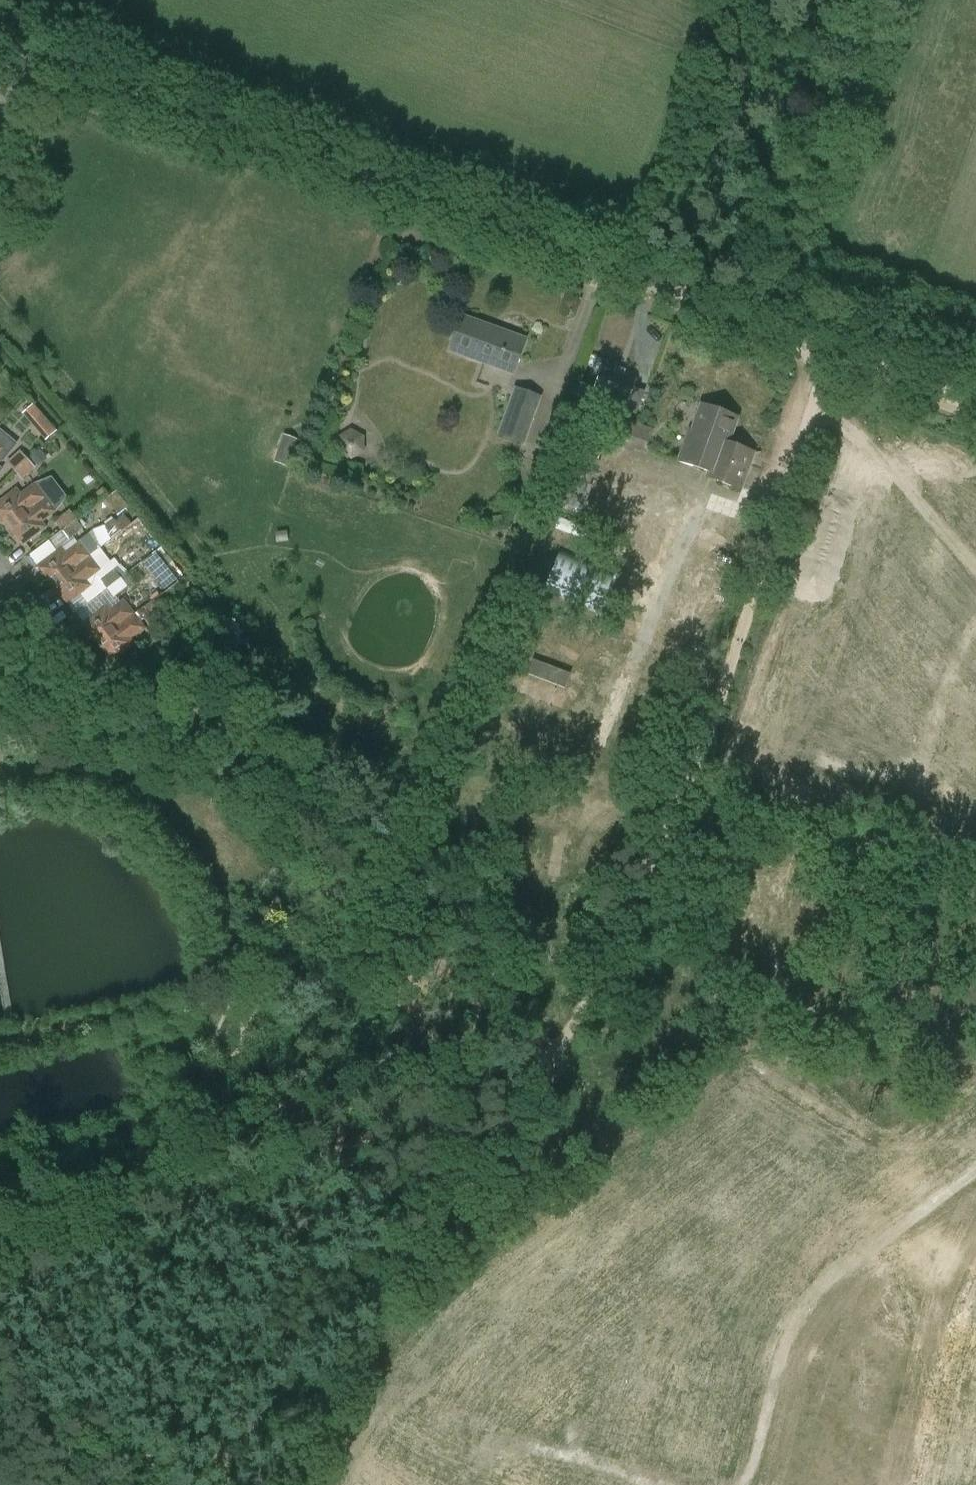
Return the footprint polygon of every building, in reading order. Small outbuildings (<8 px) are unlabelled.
[(514,374),(526,342),(463,318),(451,350),(514,374)] [(624,411),(625,411),(636,415),(645,392),(633,388),(637,380),(624,375),(626,371),(616,367),(614,371),(603,367),(591,399),(624,411)] [(592,387),(580,383),(576,396),(587,400),(592,387)] [(524,447),(542,397),(514,387),(497,436),(524,447)] [(741,491),(752,460),(745,457),(747,450),(730,443),(739,418),(701,404),(691,430),(689,429),(677,461),(718,476),(716,482),(741,491)] [(55,432),(48,424),(40,431),(47,439),(55,432)] [(18,444),(0,429),(0,466),(18,444)] [(293,465),(303,438),(288,433),(279,460),(293,465)] [(8,462),(15,471),(28,459),(21,451),(8,462)] [(35,467),(28,459),(15,471),(22,478),(35,467)] [(56,512),(35,484),(21,494),(17,489),(0,501),(0,516),(23,546),(46,528),(42,523),(56,512)] [(56,522),(63,531),(76,521),(70,512),(56,522)] [(83,530),(76,521),(63,531),(70,540),(83,530)] [(90,556),(91,557),(101,549),(91,537),(81,544),(79,542),(66,553),(62,548),(38,566),(53,585),(90,556)] [(616,573),(559,550),(543,591),(599,614),(616,573)] [(161,553),(147,564),(166,589),(180,579),(161,553)] [(101,570),(91,557),(90,556),(53,585),(67,604),(91,587),(87,581),(101,570)] [(885,582),(896,587),(903,574),(892,568),(885,582)] [(114,570),(101,580),(114,598),(127,588),(114,570)] [(83,624),(97,643),(135,615),(124,601),(115,607),(111,602),(83,624)] [(145,628),(135,615),(97,643),(112,663),(143,639),(138,634),(145,628)] [(10,749),(17,746),(14,738),(7,741),(10,749)] [(680,1235),(673,1248),(686,1255),(693,1242),(680,1235)] [(675,1368),(688,1374),(693,1363),(680,1357),(675,1368)]
